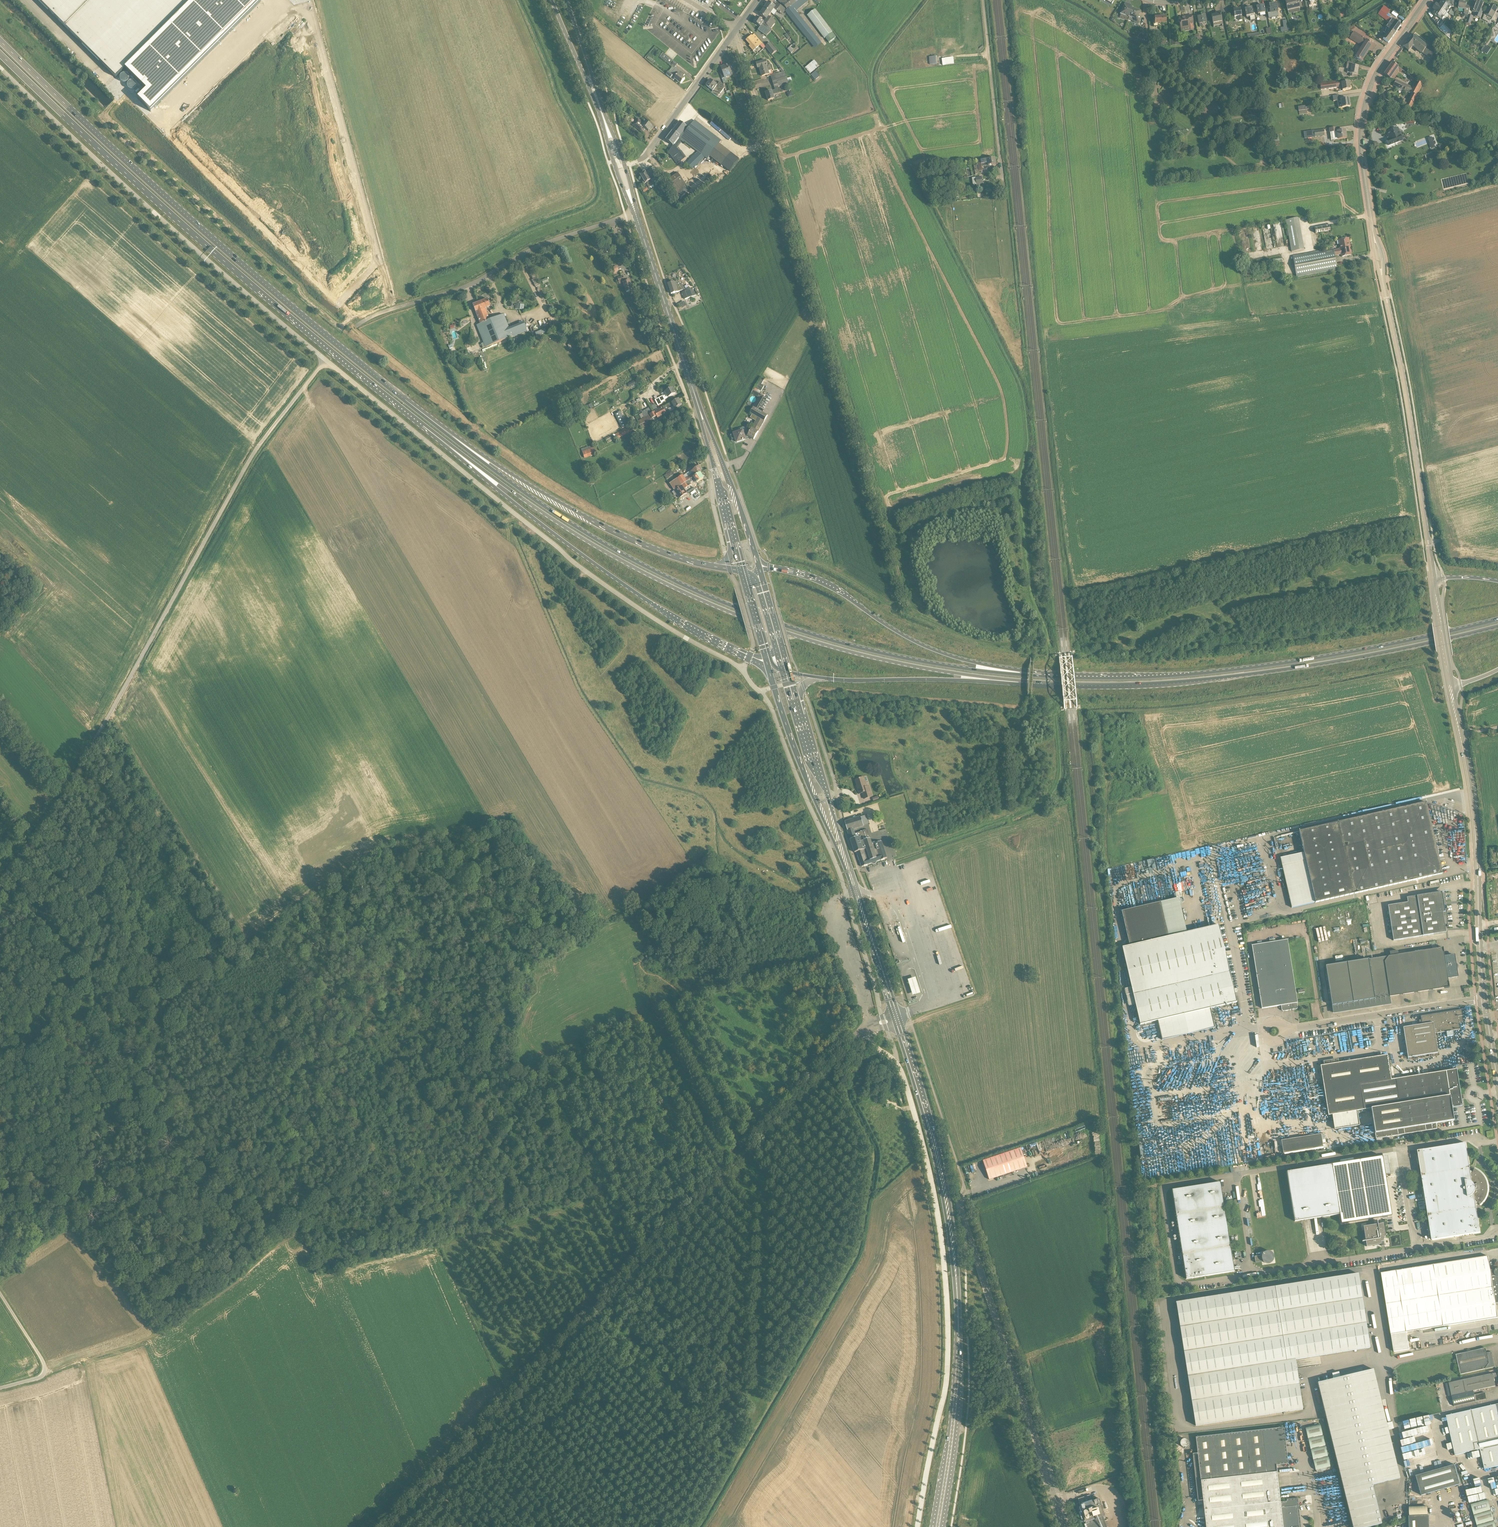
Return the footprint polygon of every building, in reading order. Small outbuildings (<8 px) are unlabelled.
[(194,0),(38,0),(116,78),(126,68),(194,0)] [(125,69),(147,91),(138,99),(152,113),(262,0),(195,0),(125,69)] [(781,5),(782,6),(787,10),(792,6),(798,0),(787,0),(781,5)] [(808,1),(807,0),(798,0),(792,6),(796,12),(808,1)] [(1300,12),(1297,0),(1292,0),(1285,1),(1288,15),(1300,12)] [(1433,13),(1442,20),(1452,6),(1455,6),(1456,0),(1443,0),(1440,4),(1437,3),(1434,7),(1436,9),(1433,13)] [(1471,6),(1466,4),(1467,2),(1460,0),(1459,7),(1465,9),(1464,13),(1465,13),(1469,14),(1471,6)] [(1476,16),(1480,18),(1484,10),(1481,9),(1484,3),(1477,0),(1472,11),(1477,13),(1476,16)] [(769,2),(764,9),(771,14),(774,9),(782,15),(786,10),(778,4),(776,7),(769,2)] [(1128,20),(1132,9),(1130,9),(1131,6),(1125,3),(1119,18),(1128,21),(1128,20)] [(1271,16),(1276,16),(1276,13),(1278,13),(1276,4),(1269,5),(1270,8),(1270,10),(1271,16)] [(1264,10),(1264,9),(1263,6),(1257,7),(1258,15),(1260,15),(1260,16),(1265,16),(1264,10)] [(1389,23),(1388,26),(1393,28),(1397,31),(1401,26),(1386,16),(1390,11),(1384,6),(1378,15),(1389,23)] [(1485,14),(1482,20),(1483,20),(1483,19),(1486,20),(1487,19),(1495,23),(1497,18),(1497,16),(1495,15),(1497,9),(1490,6),(1485,15),(1485,14)] [(1247,18),(1250,17),(1250,21),(1254,21),(1255,21),(1253,8),(1245,9),(1247,18)] [(764,9),(760,15),(768,20),(765,24),(767,25),(770,29),(776,21),(769,16),(771,14),(764,9)] [(1139,17),(1140,12),(1132,9),(1128,20),(1139,24),(1141,18),(1139,17)] [(1235,18),(1238,17),(1239,22),(1242,21),(1241,9),(1234,10),(1235,18)] [(832,33),(815,10),(806,16),(823,39),(832,33)] [(1212,16),(1214,27),(1222,26),(1220,12),(1215,13),(1216,15),(1212,16)] [(1180,24),(1180,23),(1182,33),(1191,32),(1190,24),(1193,23),(1192,15),(1188,16),(1188,17),(1179,19),(1179,20),(1178,21),(1179,23),(1180,24)] [(1203,27),(1203,26),(1207,25),(1205,15),(1201,16),(1201,17),(1198,18),(1200,27),(1203,27)] [(765,23),(757,17),(754,22),(760,27),(758,30),(763,34),(766,30),(769,32),(771,30),(772,31),(770,29),(767,25),(765,24),(765,23)] [(1154,21),(1154,27),(1159,27),(1159,25),(1166,25),(1166,17),(1155,18),(1155,21),(1154,21)] [(1383,39),(1388,43),(1397,31),(1393,28),(1388,26),(1386,27),(1389,29),(1383,39)] [(1350,37),(1349,39),(1362,47),(1356,57),(1362,61),(1373,45),(1366,41),(1367,40),(1353,32),(1353,33),(1350,37)] [(751,48),(754,51),(760,45),(757,41),(759,39),(758,39),(754,34),(752,36),(746,40),(752,47),(751,48)] [(1428,48),(1414,35),(1404,48),(1409,52),(1413,48),(1414,48),(1422,55),(1423,54),(1431,59),(1436,51),(1428,48)] [(777,51),(770,43),(765,47),(772,55),(777,51)] [(661,58),(675,69),(676,68),(679,65),(665,54),(663,56),(661,58)] [(929,65),(937,64),(937,56),(928,57),(929,65)] [(762,76),(770,74),(769,71),(772,70),(770,64),(768,65),(767,63),(766,60),(757,63),(758,68),(759,67),(762,76)] [(810,74),(819,66),(813,60),(804,69),(810,74)] [(783,72),(785,72),(785,71),(777,61),(775,63),(783,72)] [(725,66),(721,67),(725,78),(726,77),(736,73),(732,62),(725,65),(725,66)] [(1357,75),(1358,67),(1352,66),(1353,63),(1347,62),(1346,69),(1348,69),(1347,73),(1350,74),(1349,77),(1353,77),(1354,74),(1357,75)] [(1384,76),(1390,79),(1399,67),(1392,63),(1384,76)] [(676,68),(675,69),(671,74),(669,72),(666,75),(674,80),(675,79),(681,84),(685,79),(683,77),(685,75),(676,68)] [(810,75),(815,80),(819,76),(814,71),(810,75)] [(771,76),(775,89),(775,90),(773,91),(772,90),(766,92),(768,101),(775,99),(774,94),(780,92),(778,87),(789,84),(785,72),(771,76)] [(1410,108),(1414,101),(1420,91),(1412,88),(1396,80),(1393,86),(1412,95),(1407,103),(1405,102),(1404,105),(1410,108)] [(720,82),(717,85),(710,81),(706,86),(713,91),(712,93),(719,98),(726,89),(725,86),(720,82)] [(1335,81),(1327,82),(1320,84),(1321,90),(1342,87),(1343,91),(1351,90),(1349,81),(1336,83),(1335,81)] [(1412,88),(1420,91),(1423,86),(1416,81),(1415,83),(1412,88)] [(624,100),(616,94),(614,98),(621,104),(624,100)] [(1340,100),(1339,95),(1333,96),(1333,102),(1337,101),(1338,109),(1350,107),(1349,99),(1340,100)] [(652,126),(646,121),(644,124),(638,119),(633,125),(642,132),(645,128),(649,131),(649,130),(650,131),(653,127),(652,127),(652,126)] [(689,129),(687,127),(680,137),(682,139),(681,141),(684,143),(685,142),(698,152),(687,163),(694,171),(707,159),(708,159),(721,141),(695,121),(689,129)] [(670,154),(677,164),(686,158),(679,148),(678,149),(676,147),(681,141),(682,139),(680,137),(687,127),(680,122),(666,141),(673,146),(671,148),(674,152),(670,154)] [(1336,132),(1335,128),(1329,129),(1330,133),(1332,133),(1333,141),(1346,139),(1345,131),(1336,132)] [(1389,140),(1386,141),(1388,146),(1403,141),(1401,136),(1400,136),(1397,129),(1387,133),(1389,140)] [(1433,142),(1433,141),(1435,140),(1434,138),(1432,138),(1431,137),(1427,138),(1428,139),(1430,144),(1431,149),(1435,148),(1434,144),(1436,144),(1435,141),(1433,142)] [(982,167),(996,165),(995,158),(976,161),(977,164),(976,165),(976,166),(974,166),(975,174),(983,173),(982,167)] [(649,188),(654,185),(650,179),(655,175),(652,169),(646,173),(645,171),(643,172),(644,173),(641,175),(643,179),(641,180),(644,184),(647,183),(646,184),(649,188)] [(1286,221),(1292,252),(1304,250),(1298,218),(1286,221)] [(1270,223),(1262,225),(1263,231),(1264,230),(1265,233),(1271,232),(1270,223)] [(617,226),(621,236),(626,234),(622,224),(617,226)] [(1315,233),(1331,230),(1330,224),(1314,227),(1315,233)] [(1340,249),(1334,251),(1335,256),(1341,255),(1342,257),(1351,255),(1349,245),(1350,245),(1349,239),(1339,240),(1340,249)] [(1337,270),(1335,256),(1334,251),(1333,250),(1293,257),(1296,277),(1337,270)] [(617,266),(611,269),(613,274),(617,272),(619,271),(617,266)] [(623,276),(618,278),(619,282),(621,281),(622,284),(623,283),(626,293),(633,291),(630,281),(628,282),(627,279),(624,280),(623,276)] [(685,300),(686,299),(696,296),(693,289),(685,292),(684,289),(682,289),(679,280),(668,284),(671,294),(678,292),(682,291),(685,300)] [(490,307),(487,299),(479,302),(473,305),(475,312),(485,308),(490,307)] [(490,320),(485,308),(475,312),(480,324),(490,320)] [(465,311),(454,316),(456,320),(467,316),(465,311)] [(504,314),(490,320),(480,324),(476,325),(485,348),(512,337),(527,331),(523,322),(509,328),(504,314)] [(585,337),(579,330),(577,332),(583,339),(585,337)] [(761,391),(764,386),(762,385),(765,379),(762,378),(759,383),(756,388),(761,391)] [(667,394),(663,396),(663,395),(655,399),(659,405),(662,403),(662,402),(665,401),(665,400),(665,399),(669,397),(669,398),(676,394),(673,388),(666,392),(667,394)] [(674,407),(675,409),(682,405),(679,399),(674,401),(655,412),(658,416),(658,418),(670,411),(669,409),(674,407)] [(642,412),(645,418),(653,413),(650,408),(642,412)] [(768,416),(761,412),(754,408),(751,413),(758,417),(752,428),(747,436),(754,440),(768,416)] [(655,423),(653,419),(658,416),(655,412),(653,413),(645,418),(638,421),(642,430),(655,423)] [(633,431),(631,426),(615,434),(618,439),(633,431)] [(745,430),(742,432),(731,435),(733,439),(735,438),(737,442),(745,440),(745,438),(748,437),(745,430)] [(596,454),(593,448),(582,451),(584,458),(596,454)] [(667,479),(677,472),(678,472),(683,469),(680,465),(675,468),(664,476),(667,479)] [(700,466),(691,472),(692,474),(685,478),(683,475),(670,484),(674,491),(683,485),(700,473),(702,472),(700,466)] [(680,499),(687,494),(684,489),(685,488),(691,484),(691,483),(695,481),(696,483),(704,478),(701,475),(700,473),(683,485),(674,491),(680,499)] [(869,786),(866,787),(863,778),(855,780),(858,790),(859,794),(862,793),(864,799),(872,796),(869,786)] [(1304,853),(1280,858),(1292,908),(1354,894),(1442,874),(1426,803),(1338,823),(1299,831),(1304,853)] [(872,845),(867,830),(857,834),(856,834),(854,829),(863,825),(860,817),(845,822),(849,836),(855,853),(856,852),(856,853),(862,867),(863,866),(868,865),(868,864),(881,860),(886,858),(887,858),(881,842),(881,841),(872,845)] [(1442,892),(1407,898),(1408,903),(1388,906),(1393,941),(1445,932),(1444,925),(1447,925),(1448,928),(1447,906),(1446,906),(1447,909),(1444,910),(1442,892)] [(1161,902),(1122,911),(1130,946),(1122,948),(1132,987),(1125,989),(1129,1007),(1136,1005),(1140,1025),(1149,1023),(1150,1027),(1149,1026),(1148,1026),(1147,1026),(1146,1026),(1145,1026),(1144,1026),(1143,1026),(1142,1027),(1141,1027),(1140,1028),(1140,1029),(1139,1029),(1139,1030),(1138,1031),(1138,1032),(1138,1033),(1138,1034),(1138,1035),(1139,1035),(1139,1036),(1139,1037),(1140,1038),(1141,1038),(1141,1039),(1142,1039),(1143,1040),(1144,1040),(1145,1040),(1146,1040),(1147,1040),(1148,1040),(1150,1039),(1151,1038),(1152,1037),(1152,1036),(1153,1035),(1153,1034),(1153,1033),(1153,1032),(1153,1031),(1152,1030),(1152,1029),(1159,1027),(1162,1040),(1215,1028),(1210,1008),(1237,1002),(1232,983),(1219,925),(1169,937),(1161,902)] [(1288,940),(1252,946),(1262,1009),(1281,1006),(1282,1010),(1283,1011),(1290,1010),(1291,1010),(1293,1009),(1294,1010),(1297,1009),(1298,1008),(1297,1003),(1288,940)] [(1390,952),(1390,956),(1326,966),(1332,1006),(1375,999),(1371,972),(1386,970),(1390,997),(1449,987),(1448,982),(1448,978),(1458,977),(1456,968),(1457,968),(1458,967),(1458,965),(1457,964),(1456,963),(1456,964),(1454,955),(1444,957),(1443,953),(1444,953),(1443,948),(1398,955),(1398,951),(1390,952)] [(916,979),(908,982),(913,998),(921,995),(916,979)] [(1403,1028),(1408,1058),(1438,1053),(1436,1039),(1438,1038),(1437,1033),(1460,1030),(1459,1022),(1463,1022),(1462,1016),(1461,1010),(1421,1016),(1421,1020),(1419,1020),(1420,1025),(1403,1028)] [(1376,1139),(1404,1134),(1437,1129),(1436,1124),(1454,1121),(1452,1108),(1462,1106),(1461,1099),(1462,1099),(1462,1095),(1460,1096),(1456,1069),(1391,1080),(1387,1055),(1320,1066),(1328,1116),(1371,1109),(1376,1139)] [(1283,1153),(1323,1147),(1321,1134),(1281,1140),(1283,1153)] [(1478,1203),(1480,1206),(1481,1205),(1482,1204),(1483,1203),(1484,1202),(1484,1201),(1485,1200),(1486,1199),(1486,1198),(1487,1196),(1487,1195),(1487,1194),(1488,1193),(1488,1192),(1488,1190),(1488,1189),(1487,1189),(1487,1186),(1486,1183),(1487,1183),(1487,1181),(1486,1181),(1486,1180),(1485,1178),(1484,1177),(1484,1176),(1483,1175),(1482,1174),(1480,1173),(1479,1172),(1478,1171),(1476,1170),(1475,1170),(1474,1169),(1473,1172),(1470,1171),(1466,1143),(1418,1151),(1432,1241),(1480,1233),(1476,1205),(1478,1203)] [(1007,1152),(983,1161),(990,1180),(1013,1172),(1007,1152)] [(1381,1156),(1332,1164),(1341,1222),(1391,1214),(1381,1156)] [(1332,1164),(1287,1172),(1295,1222),(1340,1214),(1332,1164)] [(1234,1271),(1220,1182),(1172,1190),(1186,1279),(1234,1271)] [(1363,1226),(1367,1246),(1381,1244),(1381,1246),(1384,1246),(1383,1238),(1385,1238),(1383,1223),(1363,1226)] [(1391,1247),(1401,1246),(1399,1235),(1389,1236),(1391,1247)] [(1274,1258),(1274,1257),(1274,1256),(1274,1255),(1273,1254),(1273,1253),(1272,1253),(1271,1252),(1270,1251),(1269,1251),(1268,1251),(1267,1251),(1266,1251),(1265,1252),(1264,1252),(1263,1253),(1263,1254),(1262,1254),(1262,1255),(1260,1256),(1260,1255),(1254,1256),(1256,1262),(1261,1261),(1263,1261),(1263,1262),(1264,1262),(1265,1263),(1266,1263),(1267,1264),(1268,1264),(1269,1264),(1270,1263),(1271,1263),(1272,1262),(1273,1261),(1273,1260),(1274,1260),(1274,1259),(1274,1258)] [(1487,1320),(1497,1318),(1496,1303),(1497,1303),(1497,1269),(1496,1270),(1494,1271),(1490,1270),(1488,1256),(1434,1265),(1381,1273),(1391,1335),(1487,1320)] [(1196,1426),(1303,1409),(1295,1360),(1370,1348),(1358,1274),(1176,1302),(1196,1426)] [(1495,1367),(1492,1352),(1487,1353),(1486,1348),(1456,1355),(1461,1375),(1495,1367)] [(1382,1524),(1372,1485),(1400,1478),(1373,1369),(1318,1383),(1353,1526),(1369,1526),(1382,1524)] [(1496,1373),(1462,1380),(1445,1384),(1448,1396),(1452,1395),(1454,1406),(1476,1402),(1487,1399),(1485,1393),(1475,1395),(1474,1391),(1496,1386),(1495,1381),(1497,1380),(1496,1373)] [(1495,1405),(1446,1416),(1455,1455),(1480,1449),(1485,1469),(1497,1466),(1497,1404),(1495,1405)] [(1330,1467),(1320,1425),(1305,1428),(1315,1470),(1330,1467)] [(1287,1501),(1280,1502),(1277,1472),(1276,1466),(1288,1464),(1284,1428),(1262,1430),(1196,1438),(1198,1453),(1193,1454),(1198,1501),(1203,1501),(1206,1526),(1301,1526),(1298,1498),(1287,1499),(1287,1501)] [(1461,1484),(1455,1465),(1416,1476),(1422,1495),(1461,1484)] [(1103,1517),(1105,1516),(1099,1499),(1080,1505),(1087,1526),(1106,1526),(1103,1517)] [(1336,1501),(1340,1518),(1347,1516),(1343,1500),(1336,1501)] [(1478,1526),(1496,1526),(1488,1500),(1471,1505),(1478,1526)] [(1429,1520),(1429,1516),(1409,1516),(1409,1526),(1430,1526),(1429,1520)]
